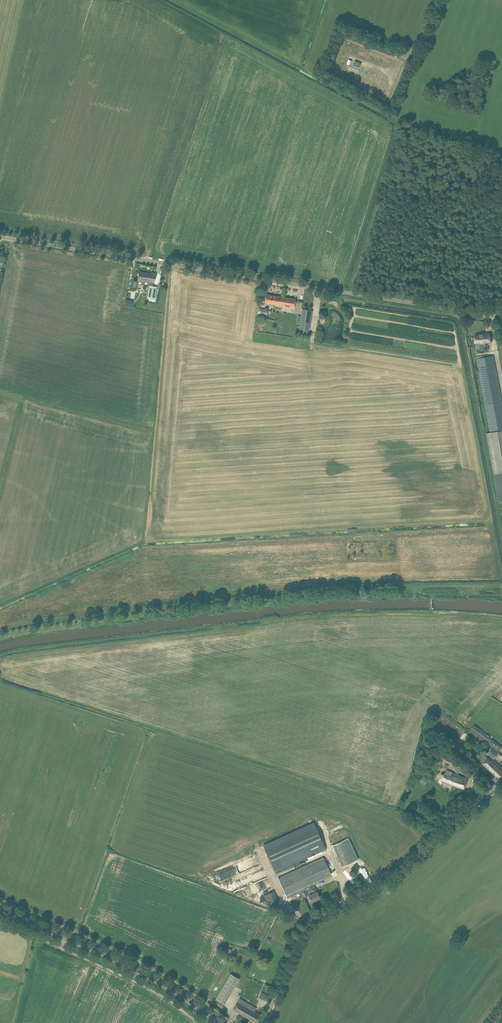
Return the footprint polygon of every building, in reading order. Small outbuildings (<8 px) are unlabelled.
[(143,282),(143,280),(150,281),(147,298),(155,299),(157,287),(153,286),(155,274),(139,272),(137,281),(143,282)] [(280,306),(281,297),(266,294),(264,303),(275,304),(274,309),(281,310),(281,307),(280,306)] [(280,306),(281,307),(294,309),(295,299),(281,297),(280,306)] [(312,311),(302,309),(299,329),(309,330),(312,311)] [(486,334),(474,335),(475,344),(490,342),(490,335),(486,335),(486,334)] [(493,356),(476,359),(485,406),(490,432),(487,433),(500,502),(501,502),(501,402),(493,356)] [(474,724),(470,730),(499,751),(501,747),(489,737),(490,736),(474,724)] [(452,741),(448,746),(455,752),(459,747),(452,741)] [(494,748),(489,754),(494,759),(499,752),(494,748)] [(442,754),(440,758),(443,760),(454,766),(453,767),(457,768),(455,773),(459,774),(461,769),(460,768),(463,762),(446,754),(445,756),(442,754)] [(482,764),(500,780),(501,777),(501,767),(490,756),(482,764)] [(441,773),(438,781),(464,790),(468,778),(452,773),(453,772),(447,770),(445,775),(441,773)] [(326,850),(316,828),(266,851),(274,871),(312,853),(313,855),(326,850)] [(348,837),(332,845),(342,866),(358,859),(348,837)] [(304,897),(309,895),(312,902),(320,898),(317,891),(317,892),(313,884),(332,876),(323,857),(278,878),(287,898),(302,892),(304,897)] [(257,890),(267,886),(264,879),(268,877),(264,868),(242,877),(244,882),(241,884),(243,887),(254,883),(257,890)] [(264,895),(269,907),(278,903),(273,891),(264,895)] [(224,1004),(235,986),(239,978),(230,973),(215,999),(224,1004)] [(270,996),(261,992),(258,998),(268,1002),(270,996)] [(233,1009),(256,1022),(260,1015),(254,1011),(256,1008),(239,998),(233,1009)]
